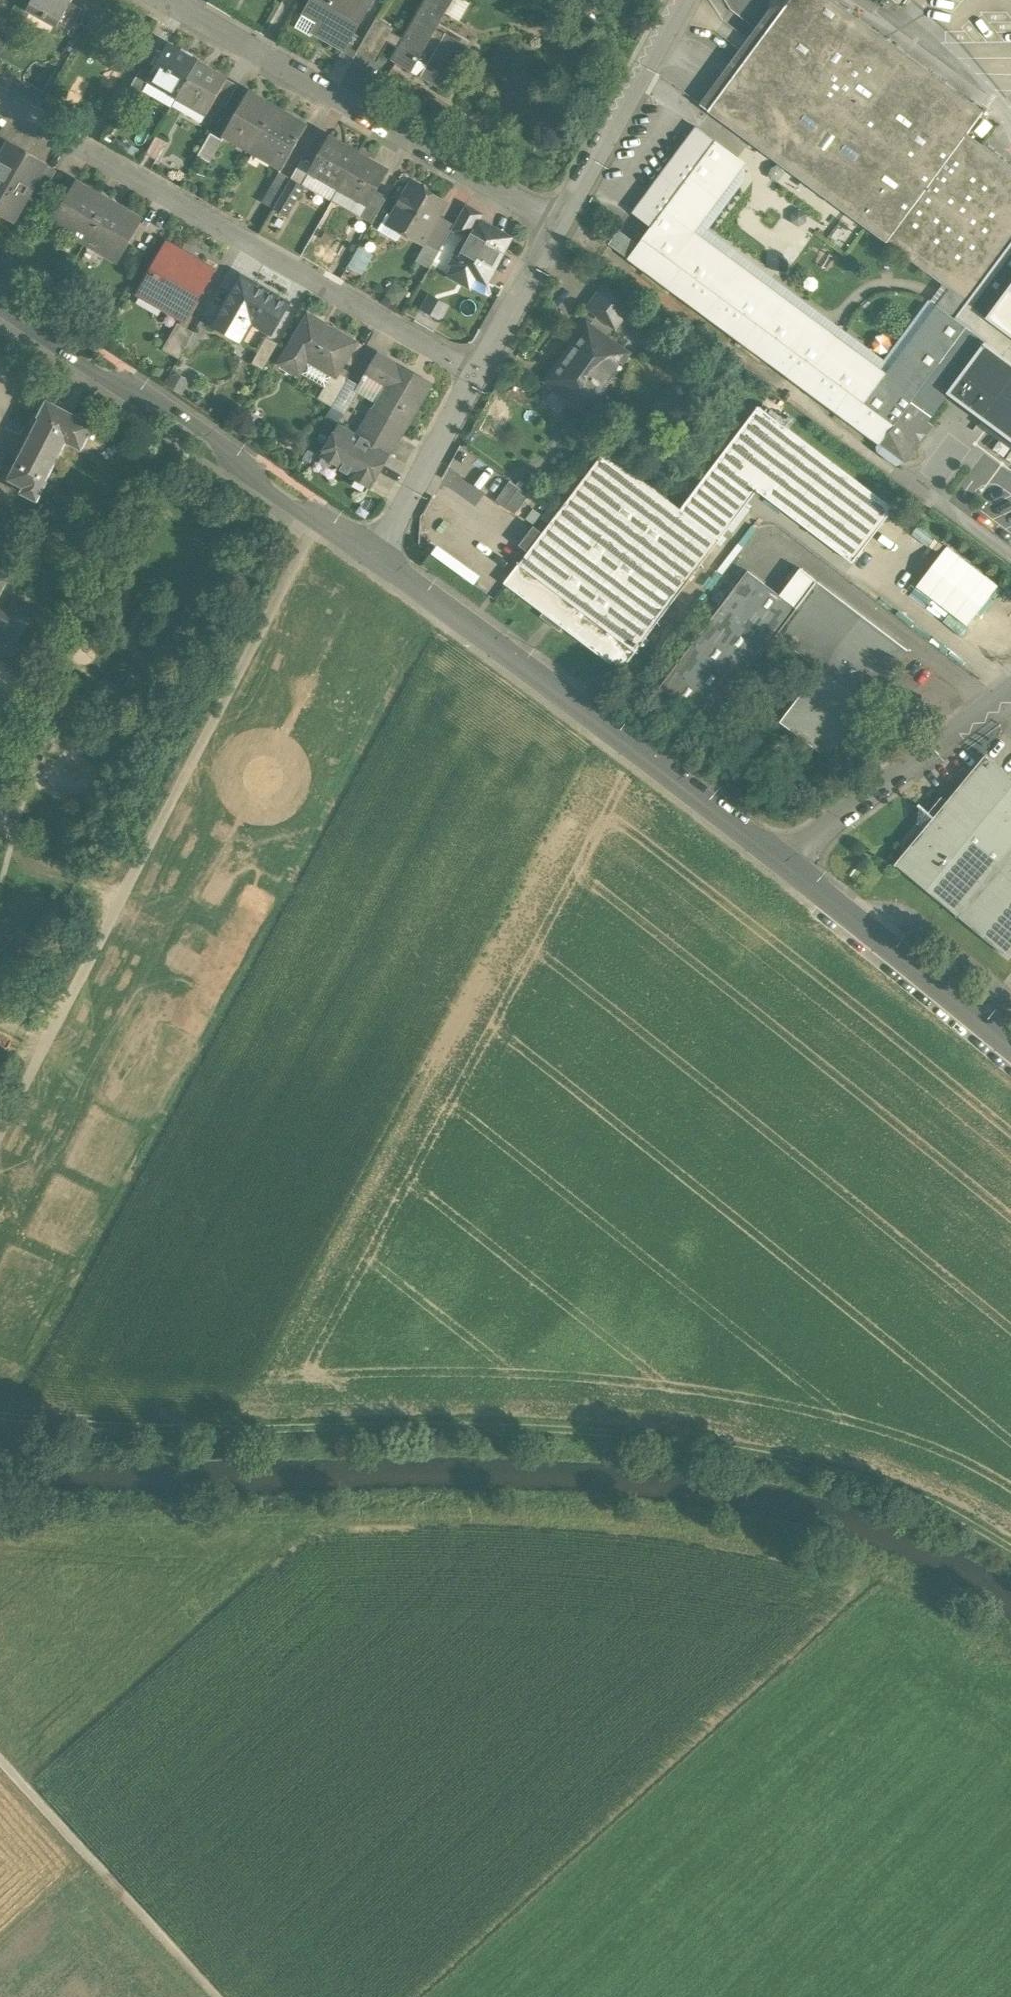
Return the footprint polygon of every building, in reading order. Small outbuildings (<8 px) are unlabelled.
[(28,11),(57,28),(70,6),(74,0),(34,0),(28,11)] [(372,0),(312,0),(307,9),(321,17),(314,30),(316,31),(333,41),(332,42),(344,49),(346,50),(355,35),(374,1),(372,0)] [(393,60),(443,88),(467,46),(437,28),(453,0),(427,0),(393,60)] [(832,0),(790,0),(788,3),(709,110),(948,287),(949,287),(949,286),(968,301),(1010,243),(1010,165),(968,133),(984,112),(832,0)] [(82,13),(70,6),(57,28),(69,35),(82,13)] [(307,9),(297,26),(312,37),(316,31),(314,30),(321,17),(307,9)] [(365,40),(359,51),(378,62),(397,29),(377,18),(365,40)] [(355,35),(346,50),(344,49),(340,57),(352,64),(359,51),(365,40),(355,35)] [(152,74),(149,79),(150,80),(178,96),(198,63),(169,46),(152,74)] [(227,80),(198,63),(178,96),(178,97),(207,114),(215,101),(227,80)] [(152,74),(142,69),(129,91),(140,98),(150,80),(149,79),(152,74)] [(238,86),(227,80),(215,101),(226,107),(238,86)] [(249,92),(224,134),(254,151),(278,109),(262,99),(261,101),(250,95),(251,93),(249,92)] [(309,126),(278,109),(254,151),(283,170),(309,126)] [(955,319),(968,301),(949,286),(949,287),(948,287),(885,372),(694,231),(745,162),(696,126),(633,211),(652,225),(638,244),(628,258),(877,443),(876,444),(877,450),(896,464),(901,462),(903,459),(906,461),(910,455),(915,455),(913,451),(932,425),(927,421),(948,393),(986,343),(955,319)] [(211,133),(198,156),(209,163),(223,140),(211,133)] [(165,142),(155,136),(146,154),(155,159),(165,142)] [(330,138),(311,170),(339,187),(358,154),(330,138)] [(14,220),(33,188),(46,165),(9,143),(0,159),(0,212),(14,220)] [(358,154),(339,187),(368,203),(369,204),(377,191),(388,172),(358,154)] [(46,165),(33,188),(43,194),(57,171),(46,165)] [(291,179),(280,173),(263,201),(275,208),(291,179)] [(304,186),(291,179),(275,208),(274,209),(287,216),(304,186)] [(109,201),(75,182),(51,223),(85,242),(109,201)] [(444,203),(425,193),(424,186),(417,188),(413,185),(406,197),(402,195),(397,205),(400,207),(394,218),(406,225),(403,230),(422,241),(423,240),(436,217),(444,203)] [(377,191),(369,204),(368,203),(360,217),(372,223),(387,197),(377,191)] [(143,220),(109,201),(85,242),(119,262),(143,220)] [(482,215),(465,206),(453,227),(452,228),(469,238),(477,222),(482,215)] [(453,227),(436,217),(423,240),(440,249),(452,228),(453,227)] [(469,238),(467,242),(462,243),(457,252),(458,258),(465,262),(466,269),(467,269),(486,280),(508,239),(477,222),(469,238)] [(638,244),(618,229),(607,244),(628,258),(638,244)] [(192,257),(168,243),(139,291),(185,318),(213,270),(201,262),(201,263),(192,258),(192,257)] [(968,301),(955,319),(986,343),(1010,361),(1010,336),(987,318),(1010,286),(1010,243),(968,301)] [(465,262),(458,258),(457,252),(448,268),(462,278),(467,269),(466,269),(465,262)] [(240,275),(213,324),(236,337),(247,318),(271,332),(288,303),(240,275)] [(607,284),(590,307),(616,326),(633,303),(607,284)] [(987,318),(1010,336),(1010,286),(987,318)] [(444,309),(433,303),(427,314),(438,320),(444,309)] [(356,343),(308,315),(280,362),(299,373),(309,357),(334,372),(338,374),(339,372),(356,343)] [(178,322),(163,349),(179,358),(194,331),(178,322)] [(576,343),(564,360),(563,359),(549,379),(586,407),(587,406),(584,404),(622,352),(625,354),(626,353),(588,325),(576,342),(576,343)] [(267,336),(252,363),(263,369),(278,343),(267,336)] [(986,343),(948,393),(1010,439),(1010,361),(986,343)] [(430,385),(378,355),(367,374),(387,386),(374,408),(405,426),(430,385)] [(338,374),(334,372),(319,398),(333,406),(349,378),(339,372),(338,374)] [(48,401),(39,417),(41,418),(15,467),(17,469),(11,479),(9,477),(8,479),(25,488),(22,492),(38,501),(49,481),(46,480),(67,442),(81,449),(95,425),(48,401)] [(893,508),(758,406),(680,509),(719,538),(727,528),(756,489),(853,562),(893,508)] [(405,426),(374,408),(365,425),(366,426),(360,436),(390,453),(405,426)] [(360,436),(340,424),(322,455),(341,465),(340,467),(353,475),(352,476),(372,487),(391,454),(390,453),(360,436)] [(680,509),(604,451),(506,582),(620,670),(719,538),(680,509)] [(529,494),(509,481),(496,500),(515,514),(518,511),(525,501),(529,494)] [(531,506),(525,501),(518,511),(524,515),(531,506)] [(433,556),(477,584),(484,573),(440,545),(433,556)] [(917,586),(969,625),(998,586),(946,547),(917,586)] [(817,581),(801,569),(780,596),(797,608),(817,581)] [(780,596),(748,571),(660,686),(709,724),(777,634),(797,608),(780,596)] [(817,581),(797,608),(777,634),(821,670),(862,616),(817,581)] [(10,614),(0,609),(0,623),(4,625),(0,634),(0,655),(27,669),(52,620),(17,602),(10,614)] [(821,670),(781,722),(827,758),(908,651),(862,616),(821,670)] [(928,812),(918,803),(917,804),(919,806),(917,822),(917,823),(919,824),(902,844),(907,848),(894,864),(896,866),(897,865),(958,915),(1010,850),(1010,776),(984,754),(947,800),(941,796),(928,812)] [(958,915),(1008,956),(1010,953),(1010,850),(958,915)]
